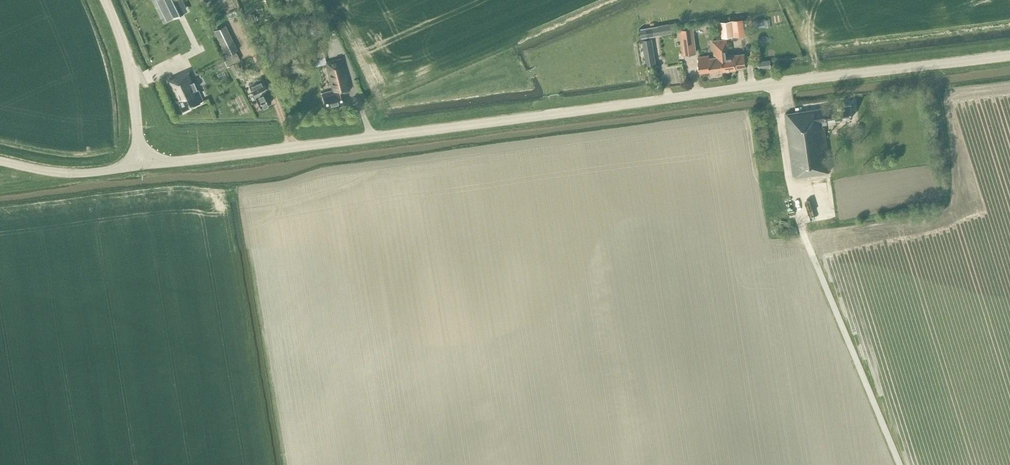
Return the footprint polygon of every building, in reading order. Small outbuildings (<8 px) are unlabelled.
[(165,17),(185,7),(182,0),(157,0),(165,17)] [(734,35),(732,19),(720,21),(722,37),(734,35)] [(674,22),(640,28),(642,38),(676,32),(674,22)] [(697,53),(693,27),(679,29),(683,55),(697,53)] [(238,50),(229,31),(217,37),(226,56),(225,56),(230,65),(229,65),(235,77),(243,73),(237,61),(240,59),(236,51),(238,50)] [(652,38),(642,40),(646,65),(656,63),(652,38)] [(726,39),(719,40),(723,70),(736,68),(736,67),(746,66),(744,53),(728,55),(726,39)] [(710,72),(723,70),(719,40),(713,41),(714,55),(716,54),(716,57),(708,58),(708,56),(698,57),(700,72),(710,71),(710,72)] [(314,60),(325,57),(323,45),(311,48),(314,60)] [(322,93),(325,106),(345,101),(343,92),(350,90),(341,59),(326,62),(333,90),(322,93)] [(770,59),(758,60),(759,64),(759,68),(771,67),(770,59)] [(183,109),(203,100),(198,89),(197,90),(188,71),(167,81),(176,99),(178,99),(183,109)] [(266,87),(263,80),(262,78),(249,84),(254,93),(260,107),(271,102),(265,89),(266,87)] [(794,176),(830,171),(824,124),(827,124),(826,120),(852,116),(851,104),(824,108),(785,113),(794,176)]
